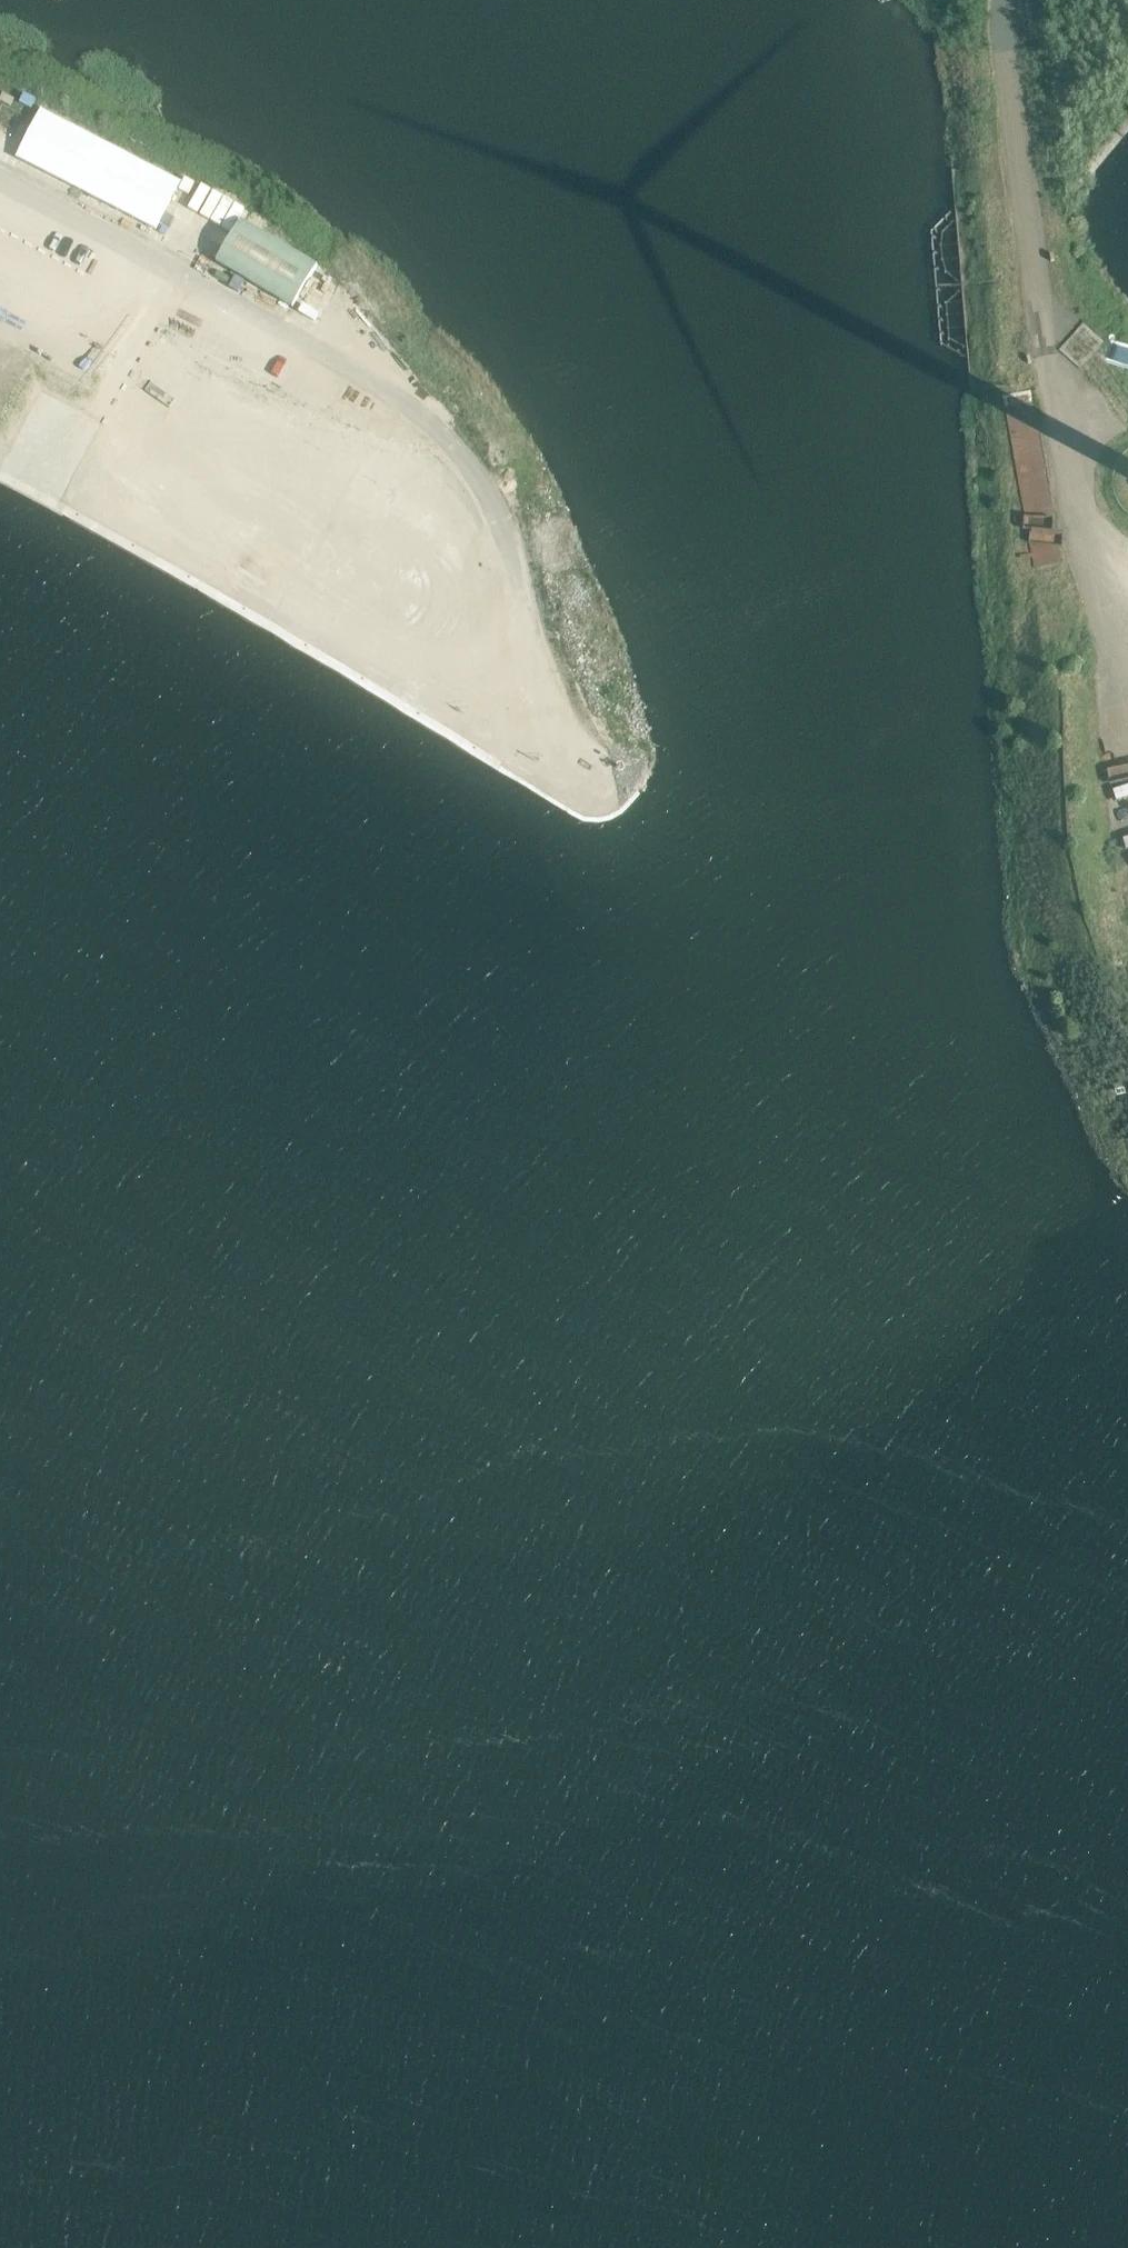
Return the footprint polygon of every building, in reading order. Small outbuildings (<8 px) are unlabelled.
[(1036,493),(1035,476),(1024,476),(1027,548),(1055,547),(1053,492),(1036,493)]
